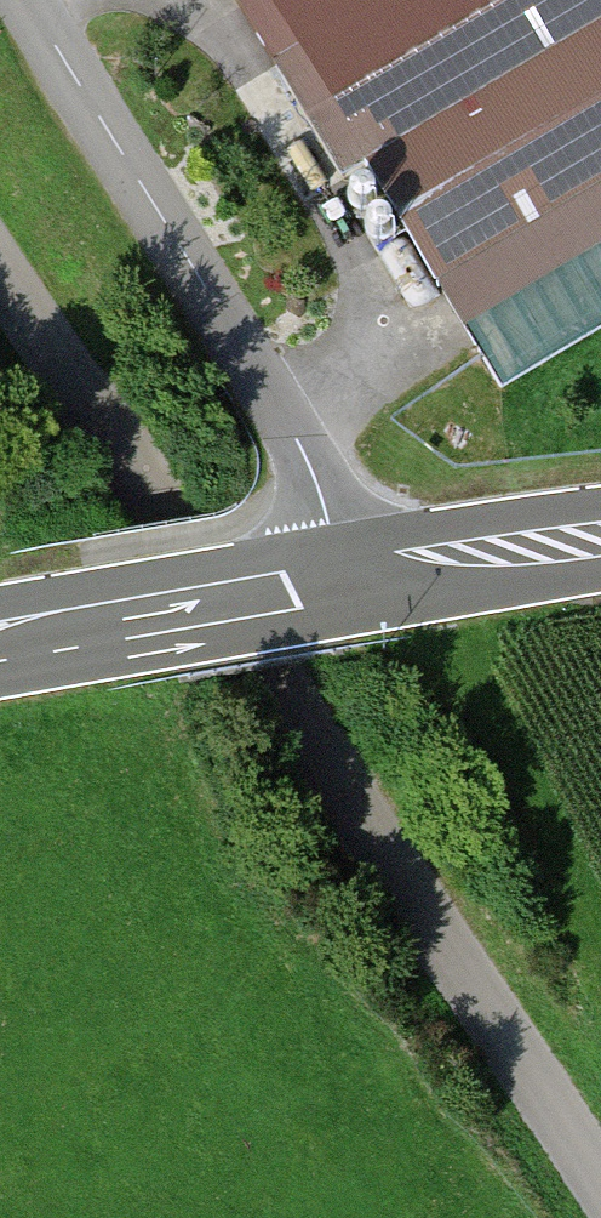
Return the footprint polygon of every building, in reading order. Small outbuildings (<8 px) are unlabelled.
[(448,371),(600,287),(600,0),(243,0),(448,371)]
